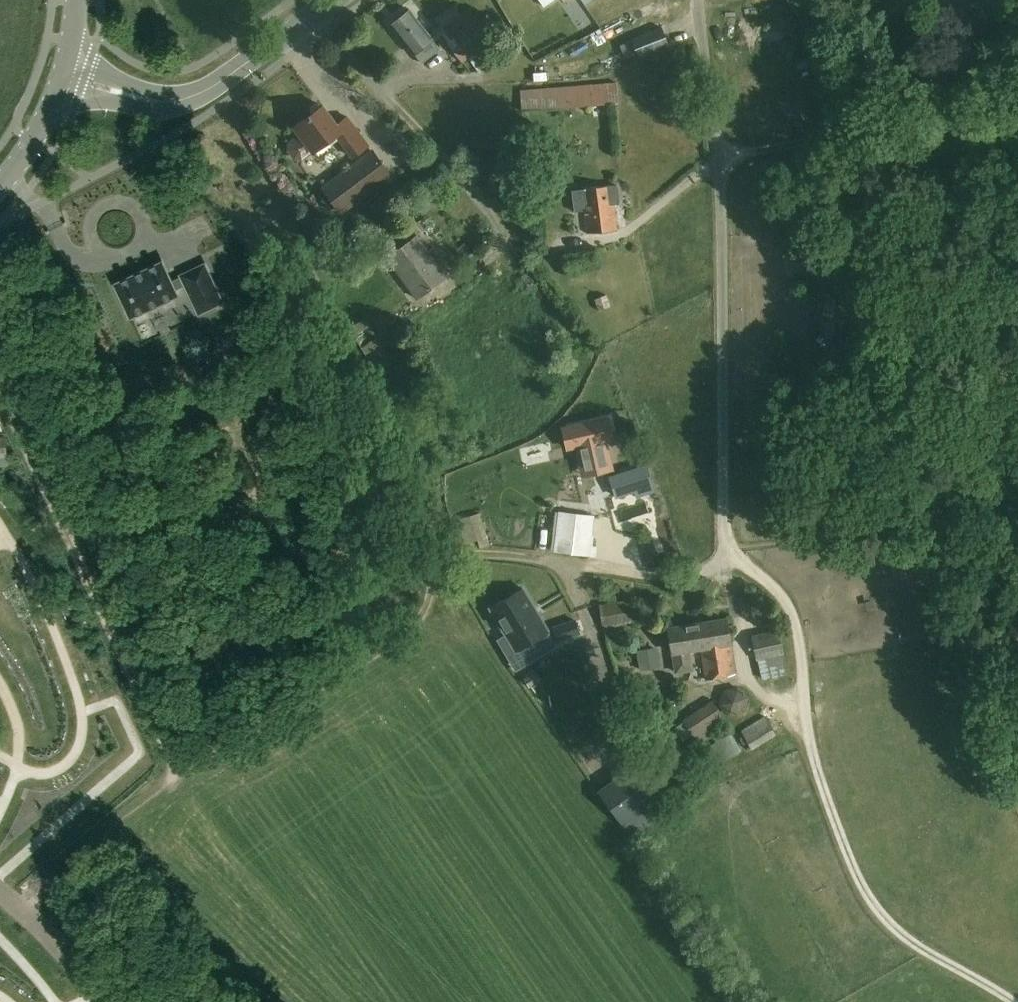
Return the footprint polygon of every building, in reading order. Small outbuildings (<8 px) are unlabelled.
[(931,19),(946,55),(1017,25),(1017,10),(1014,0),(975,0),(931,19)] [(480,72),(508,52),(499,38),(495,41),(492,37),(500,31),(488,13),(478,20),(469,8),(461,13),(456,5),(436,19),(446,32),(444,33),(450,42),(449,42),(463,61),(469,57),(480,72)] [(441,49),(433,38),(411,9),(392,24),(415,53),(422,63),(441,49)] [(670,45),(663,26),(632,38),(639,57),(670,45)] [(619,103),(617,81),(520,90),(521,111),(619,103)] [(303,160),(314,152),(337,135),(353,157),(370,145),(348,115),(338,123),(324,104),(294,126),(300,133),(289,142),(288,150),(295,159),(303,160)] [(342,213),(393,174),(374,148),(322,187),(342,213)] [(573,190),(576,210),(585,208),(588,231),(617,228),(615,203),(620,202),(618,185),(608,186),(573,190)] [(418,235),(388,257),(418,297),(448,275),(418,235)] [(222,303),(204,264),(180,276),(181,276),(170,281),(161,263),(115,285),(130,317),(176,295),(174,290),(185,285),(199,314),(222,303)] [(610,306),(606,295),(595,299),(598,310),(610,306)] [(349,329),(357,342),(358,341),(365,353),(366,353),(371,360),(383,352),(379,345),(382,343),(366,318),(349,329)] [(609,415),(563,424),(568,448),(577,446),(582,469),(611,463),(606,442),(614,440),(609,415)] [(648,463),(619,472),(626,494),(636,491),(637,497),(656,491),(648,463)] [(591,555),(595,514),(559,510),(554,551),(591,555)] [(467,548),(489,543),(481,514),(459,520),(467,548)] [(523,588),(491,607),(506,634),(498,639),(508,655),(549,631),(523,588)] [(633,598),(600,603),(603,626),(637,621),(633,598)] [(737,673),(731,643),(732,643),(728,617),(669,627),(673,652),(672,652),(676,672),(694,670),(691,649),(700,647),(705,679),(737,673)] [(558,639),(585,630),(581,618),(554,627),(558,639)] [(778,629),(752,634),(757,659),(758,659),(776,655),(785,654),(780,628),(778,629)] [(661,666),(658,646),(637,649),(640,670),(661,666)] [(558,661),(567,694),(588,689),(579,656),(558,661)] [(572,696),(547,709),(572,759),(598,746),(572,696)] [(729,723),(713,699),(683,719),(699,743),(729,723)] [(766,715),(742,730),(753,749),(777,734),(766,715)] [(673,744),(665,720),(650,725),(658,749),(673,744)] [(712,766),(741,749),(731,733),(702,750),(712,766)] [(623,823),(660,797),(637,764),(600,790),(623,823)]
